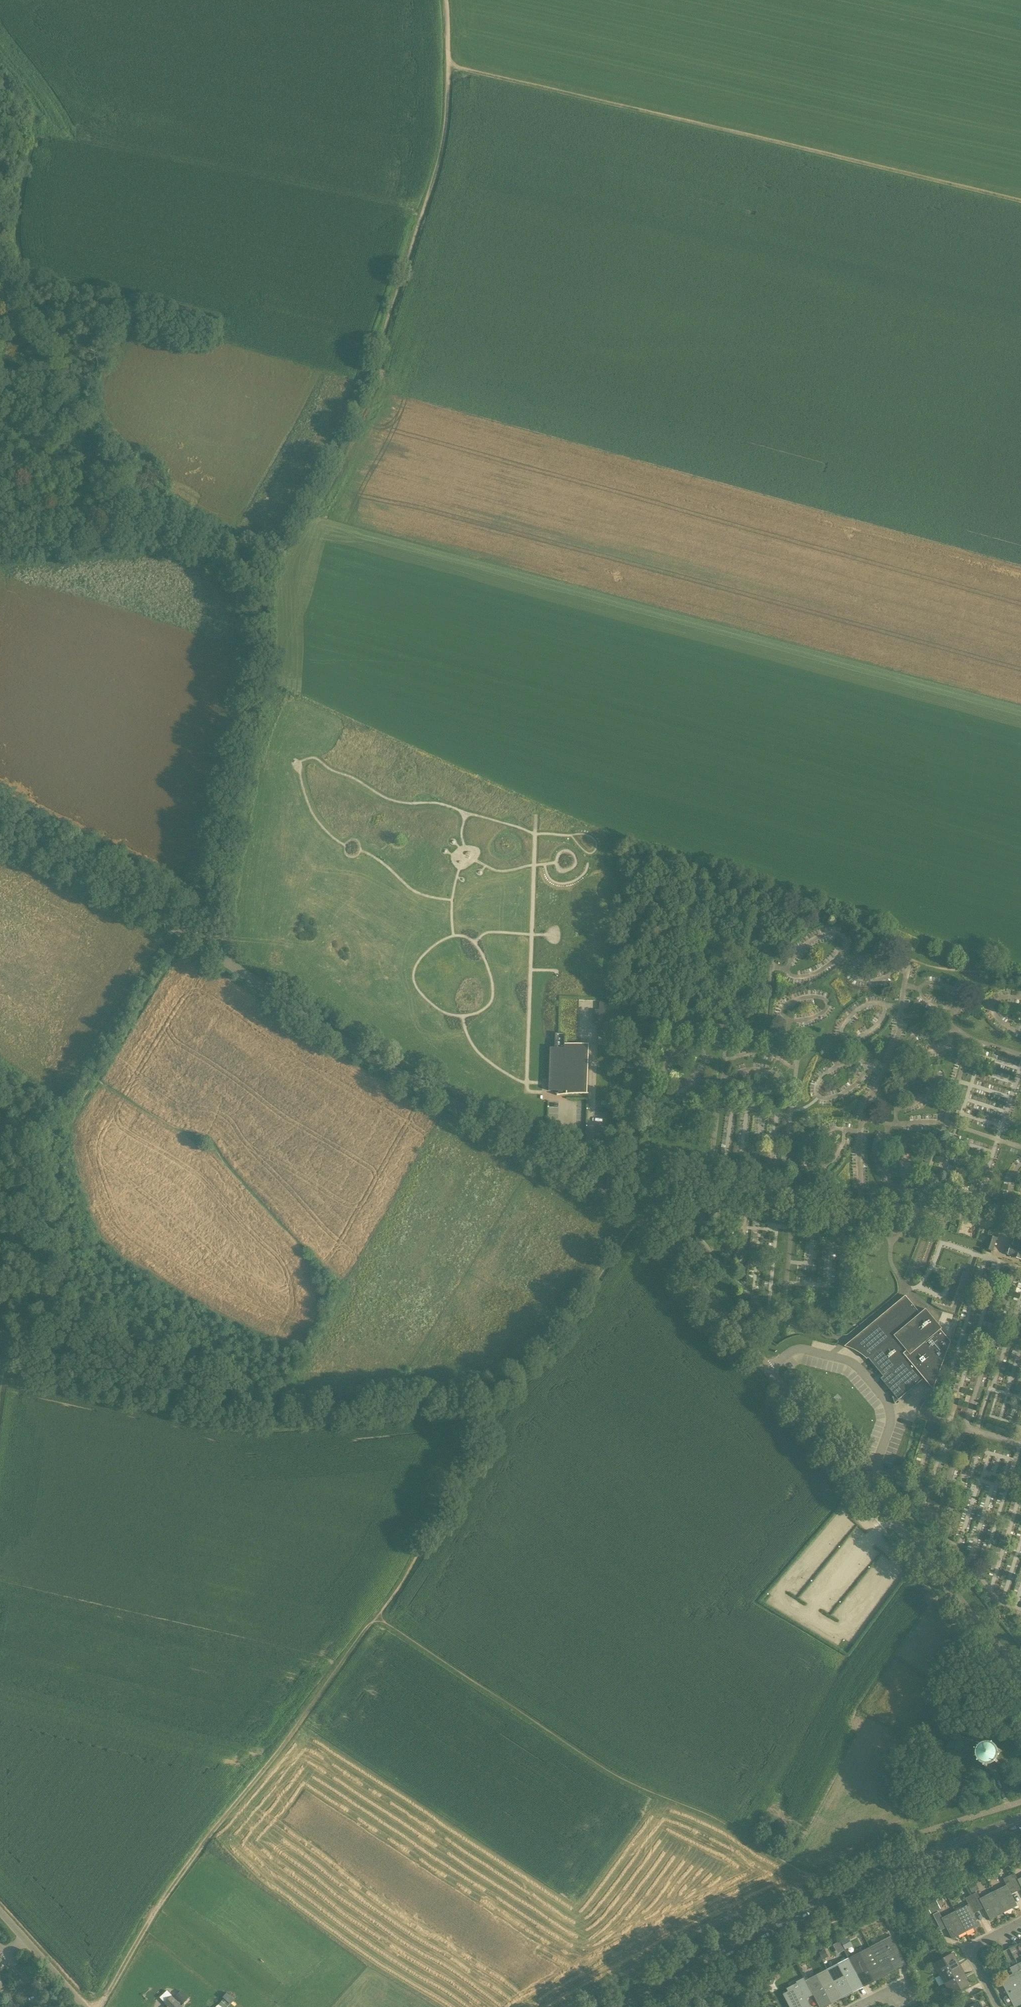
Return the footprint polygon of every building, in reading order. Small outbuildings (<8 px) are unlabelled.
[(561,999),(560,1034),(555,1034),(554,1047),(549,1047),(548,1091),(558,1091),(562,1091),(562,1094),(561,1094),(561,1095),(564,1095),(571,1094),(577,1094),(584,1094),(586,1094),(587,1094),(587,1093),(586,1093),(588,1044),(568,1044),(568,1041),(577,1041),(578,999),(561,999)] [(608,1001),(598,1001),(598,1011),(594,1011),(593,1024),(597,1024),(597,1046),(608,1046),(608,1001)] [(985,1248),(993,1251),(997,1237),(989,1235),(985,1248)] [(1014,1240),(1012,1245),(1011,1245),(1008,1255),(1013,1257),(1020,1260),(1020,1242),(1014,1240)] [(899,1399),(924,1378),(933,1390),(951,1343),(941,1331),(943,1329),(926,1309),(920,1314),(905,1296),(853,1340),(862,1351),(884,1377),(882,1379),(899,1399)] [(984,1707),(989,1703),(983,1696),(978,1700),(984,1707)] [(989,1741),(988,1741),(987,1745),(983,1746),(980,1744),(979,1744),(978,1746),(977,1746),(981,1749),(980,1754),(976,1755),(976,1756),(976,1758),(980,1757),(986,1760),(985,1764),(985,1765),(987,1765),(988,1765),(989,1760),(994,1759),(996,1761),(997,1760),(998,1758),(995,1756),(996,1751),(999,1750),(998,1749),(998,1748),(995,1748),(991,1745),(991,1742),(989,1741)] [(1020,1890),(1020,1878),(1018,1879),(1015,1873),(1009,1876),(1017,1892),(1020,1890)] [(993,1892),(1004,1913),(1018,1906),(1012,1894),(1017,1892),(1009,1876),(1004,1879),(1007,1885),(993,1892)] [(972,1891),(980,1889),(978,1882),(970,1884),(972,1891)] [(980,1911),(985,1908),(991,1919),(1004,1913),(993,1892),(980,1898),(977,1892),(972,1895),(980,1911)] [(956,1911),(966,1932),(980,1925),(974,1914),(980,1911),(972,1895),(966,1898),(969,1905),(956,1911)] [(932,1911),(941,1908),(939,1901),(930,1904),(932,1911)] [(953,1939),(966,1932),(956,1911),(943,1918),(939,1912),(934,1915),(942,1930),(947,1927),(953,1939)] [(877,1947),(876,1944),(869,1948),(883,1975),(898,1967),(891,1954),(897,1951),(890,1937),(884,1940),(885,1943),(877,1947)] [(844,1949),(850,1946),(846,1939),(840,1942),(844,1949)] [(883,1975),(869,1948),(863,1951),(864,1954),(856,1958),(854,1956),(848,1959),(855,1973),(861,1969),(868,1983),(883,1975)] [(950,1994),(969,1984),(952,1953),(933,1963),(950,1994)] [(835,1969),(833,1966),(826,1970),(840,1997),(855,1989),(848,1976),(855,1973),(848,1959),(841,1962),(843,1965),(835,1969)] [(1018,1964),(1010,1969),(1013,1974),(1020,1970),(1020,1969),(1018,1964)] [(826,1970),(820,1973),(821,1976),(813,1980),(812,1978),(806,1981),(812,1994),(819,1991),(826,2004),(840,1997),(826,1970)] [(1009,1995),(1005,1997),(1004,2000),(1006,2005),(1009,2006),(1014,2003),(1016,2006),(1020,2004),(1020,1970),(1013,1974),(1002,1980),(1009,1995)] [(811,1995),(803,1978),(796,1982),(798,1986),(783,1994),(789,2006),(809,2006),(805,1998),(811,1995)] [(176,1996),(184,2002),(188,1997),(180,1991),(176,1996)] [(223,1998),(232,2003),(234,1999),(226,1994),(223,1998)] [(171,1996),(164,2003),(167,2006),(182,2006),(171,1996)]
